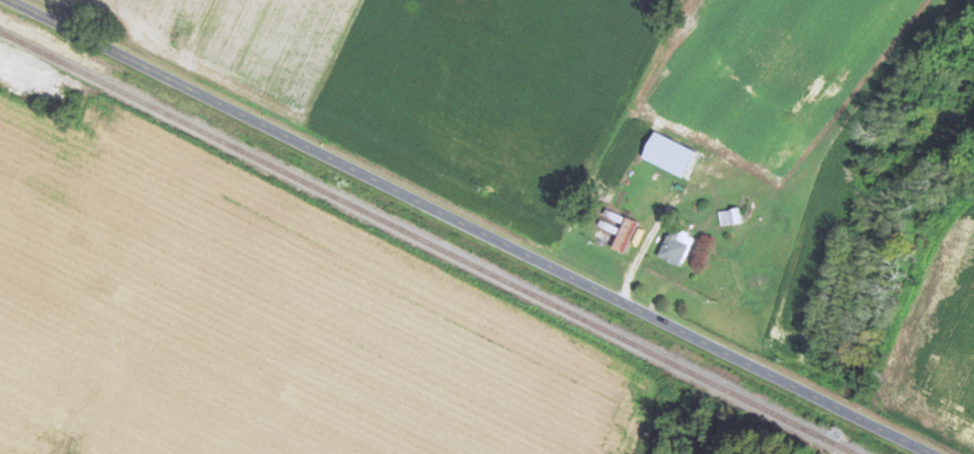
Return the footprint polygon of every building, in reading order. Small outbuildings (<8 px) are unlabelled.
[(688,177),(699,150),(657,132),(646,159),(688,177)] [(721,225),(741,222),(739,208),(719,211),(721,225)] [(615,248),(627,253),(642,221),(630,216),(615,248)] [(682,266),(697,236),(675,225),(660,255),(682,266)]
